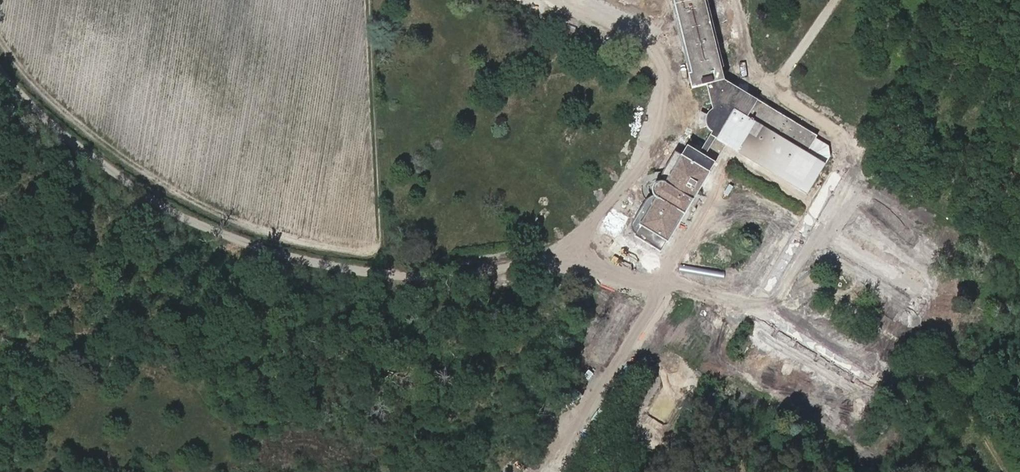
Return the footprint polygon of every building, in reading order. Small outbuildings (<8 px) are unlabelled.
[(705,197),(697,193),(725,145),(806,194),(824,165),(829,156),(828,147),(815,140),(816,137),(768,108),(723,80),(704,0),(673,0),(691,73),(689,74),(692,88),(708,85),(713,108),(710,112),(707,116),(707,121),(708,126),(710,129),(712,132),(700,153),(688,146),(682,156),(676,152),(634,223),(633,229),(636,236),(660,252),(679,223),(686,227),(690,222),(687,220),(691,212),(693,214),(696,209),(694,208),(699,200),(702,202),(705,197)] [(840,197),(833,207),(840,212),(847,201),(840,197)] [(935,293),(931,290),(941,274),(894,243),(878,268),(919,294),(920,292),(931,299),(935,293)]
